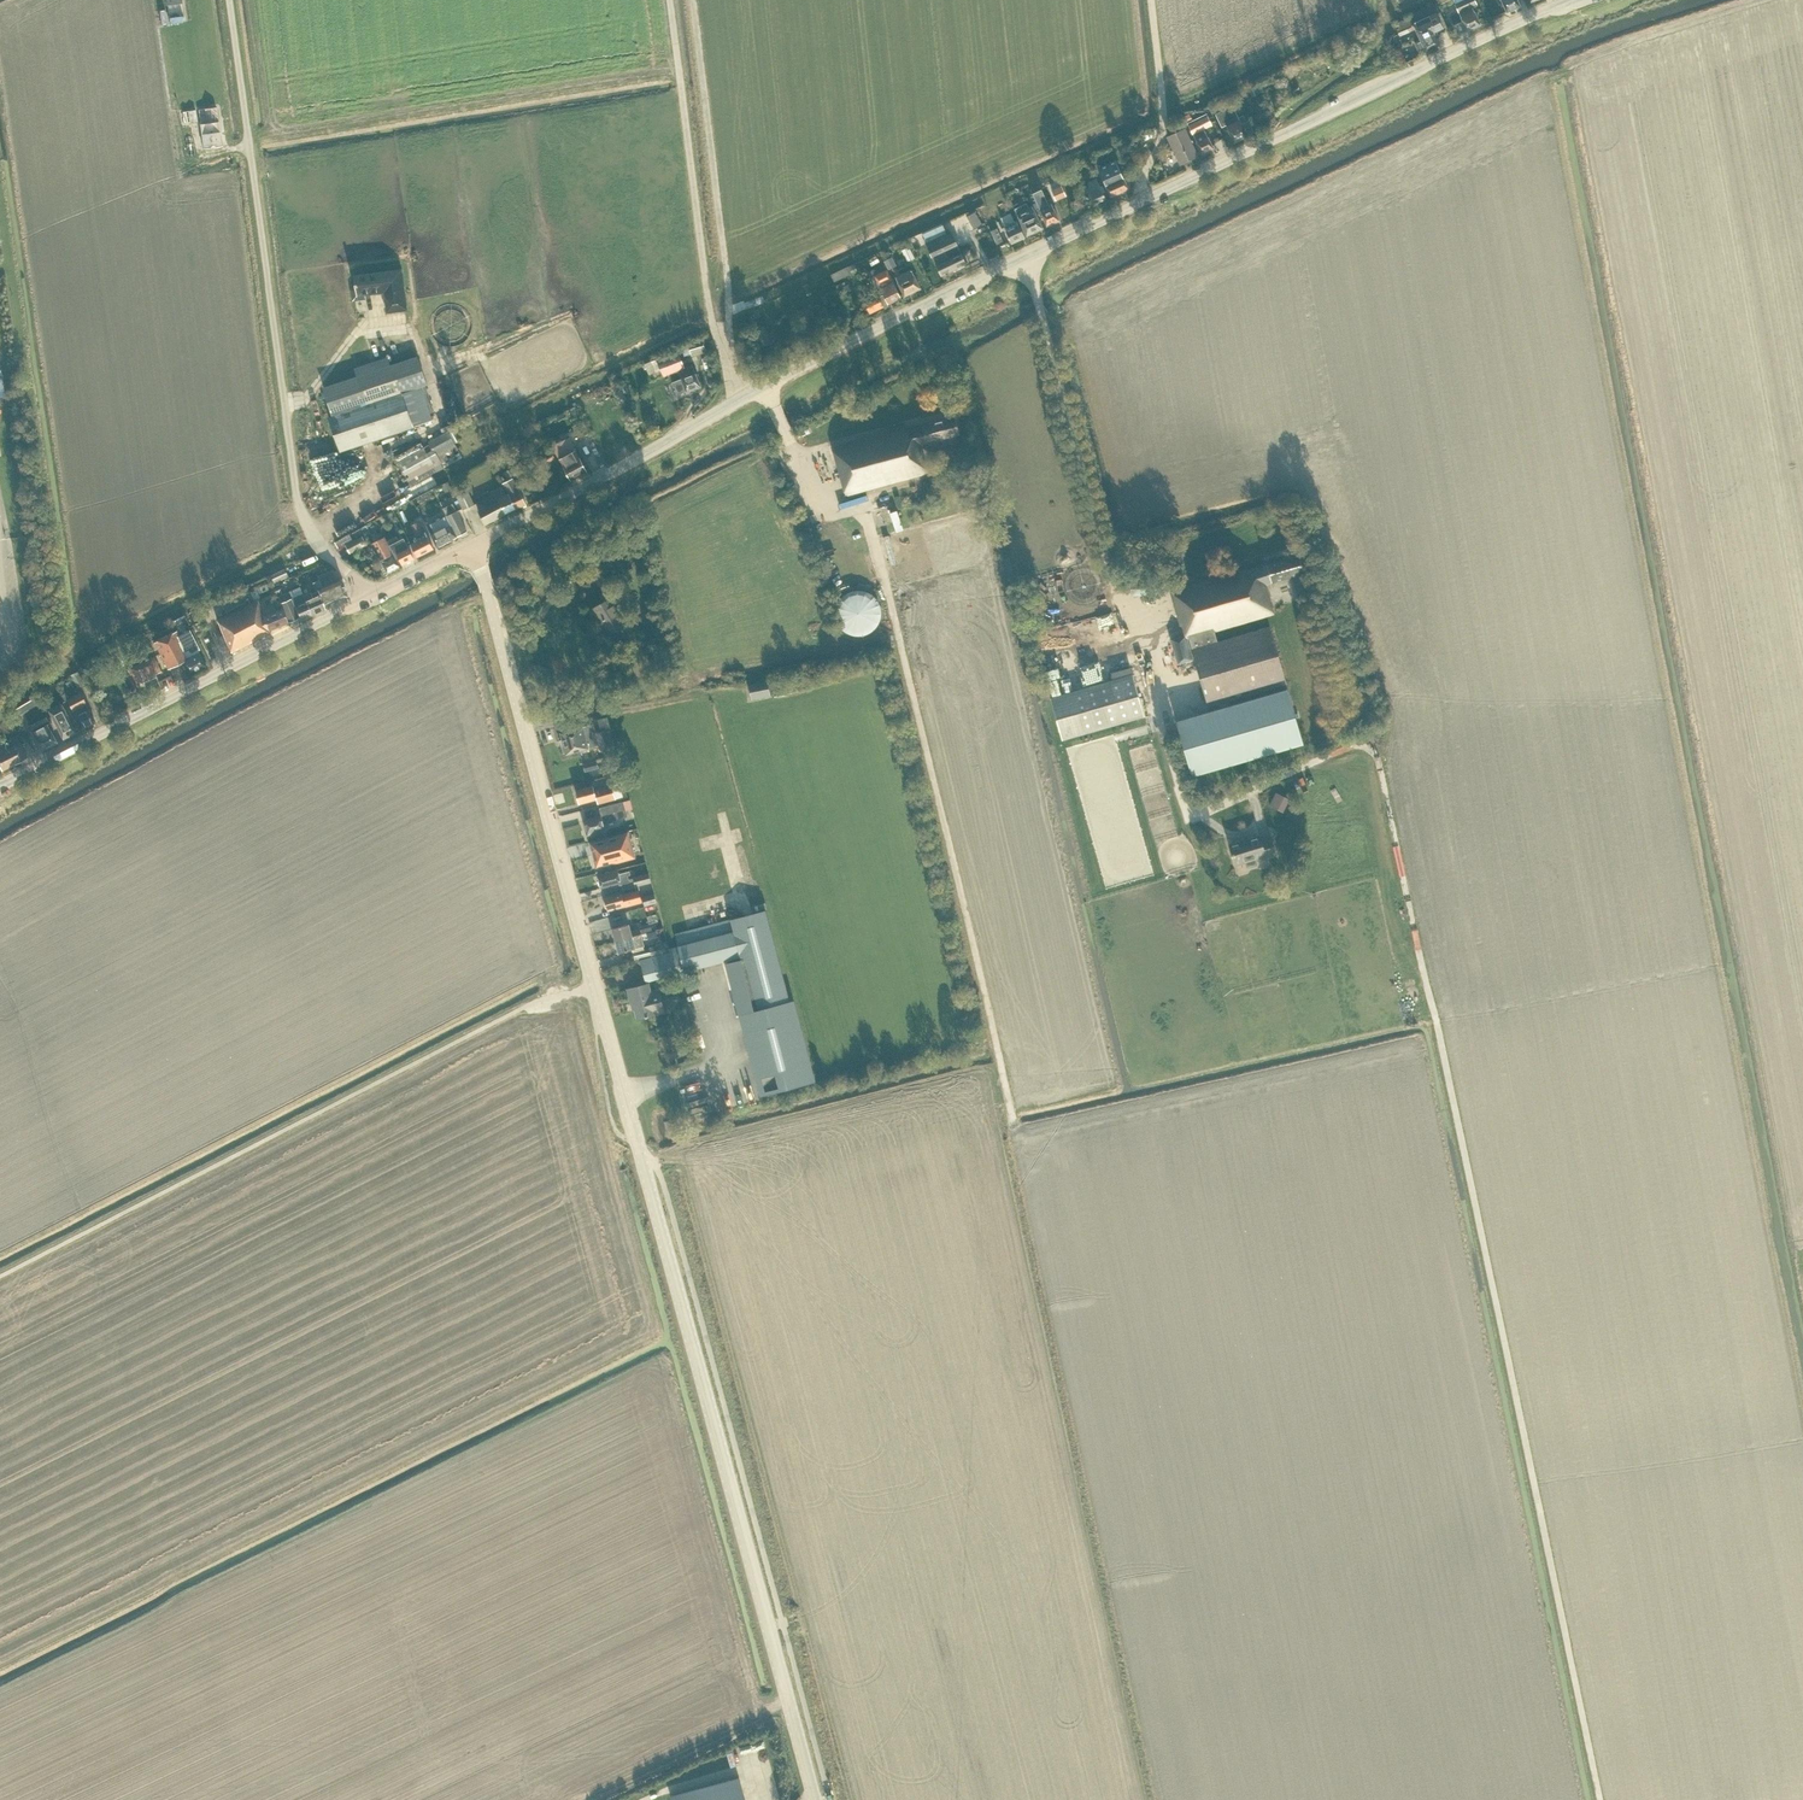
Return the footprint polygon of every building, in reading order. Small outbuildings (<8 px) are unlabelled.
[(1462,21),(1467,31),(1480,25),(1472,8),(1477,5),(1474,0),(1463,0),(1455,4),(1454,4),(1462,21)] [(1517,0),(1501,0),(1506,12),(1520,6),(1517,0)] [(1400,36),(1415,29),(1419,39),(1420,40),(1413,43),(1419,54),(1425,51),(1438,45),(1435,37),(1438,35),(1437,32),(1443,29),(1443,28),(1444,27),(1446,26),(1437,6),(1436,4),(1414,14),(1415,15),(1396,23),(1399,28),(1396,29),(1399,34),(1400,36)] [(1249,90),(1252,97),(1259,94),(1256,86),(1249,90)] [(208,94),(190,97),(194,124),(212,122),(208,94)] [(1242,115),(1238,118),(1232,106),(1215,115),(1221,127),(1225,125),(1234,142),(1247,136),(1254,133),(1248,120),(1245,122),(1242,115)] [(1192,120),(1190,114),(1189,114),(1183,116),(1184,117),(1186,123),(1192,120)] [(1203,130),(1211,125),(1207,116),(1188,125),(1192,135),(1192,134),(1202,154),(1213,149),(1203,130)] [(1180,164),(1196,156),(1184,129),(1168,137),(1180,164)] [(1115,145),(1120,156),(1135,149),(1130,138),(1115,145)] [(1110,197),(1128,189),(1115,161),(1098,169),(1103,181),(1102,181),(1110,197)] [(1101,186),(1099,186),(1096,178),(1087,182),(1089,187),(1086,189),(1093,205),(1105,199),(1102,192),(1104,191),(1101,186)] [(1051,190),(1053,194),(1055,200),(1056,201),(1066,197),(1065,195),(1062,189),(1061,186),(1051,190)] [(1051,204),(1049,205),(1041,190),(1032,194),(1037,204),(1039,209),(1046,226),(1059,221),(1051,204)] [(1042,228),(1032,207),(1029,208),(1027,203),(1014,209),(1017,214),(1016,214),(1027,236),(1042,228)] [(980,216),(978,213),(965,220),(967,223),(965,224),(969,232),(983,224),(978,217),(980,216)] [(1012,242),(1023,237),(1016,221),(1014,222),(1010,214),(1000,218),(1012,242)] [(990,231),(997,245),(1003,242),(997,228),(990,231)] [(933,238),(929,230),(921,233),(924,241),(933,238)] [(966,264),(959,250),(952,234),(927,247),(941,276),(951,271),(966,264)] [(907,261),(914,258),(908,247),(902,251),(907,261)] [(889,269),(895,266),(891,257),(884,261),(889,269)] [(857,271),(854,264),(831,275),(834,282),(852,274),(852,273),(857,271)] [(887,304),(901,298),(892,280),(884,264),(868,272),(870,278),(874,276),(883,295),(878,297),(878,296),(864,303),(869,313),(883,307),(883,306),(887,304)] [(408,311),(403,268),(354,275),(356,290),(351,290),(353,301),(366,299),(365,296),(384,293),(386,313),(408,311)] [(904,296),(920,289),(911,270),(895,278),(904,296)] [(849,284),(841,287),(844,293),(851,290),(849,284)] [(748,312),(751,320),(761,316),(758,308),(748,312)] [(762,347),(772,343),(765,325),(756,328),(762,347)] [(706,352),(702,340),(688,344),(691,356),(706,352)] [(393,363),(323,387),(332,416),(328,417),(340,452),(414,427),(432,421),(429,414),(420,387),(426,385),(427,384),(418,355),(393,363)] [(673,356),(655,363),(660,376),(678,368),(679,370),(678,370),(681,379),(672,383),(677,394),(686,391),(687,392),(701,387),(692,365),(691,365),(684,368),(681,360),(675,362),(673,356)] [(925,443),(959,433),(954,417),(922,426),(916,428),(915,425),(833,448),(846,494),(928,472),(921,444),(925,442),(925,443)] [(429,444),(398,461),(411,486),(463,458),(448,431),(428,442),(429,444)] [(570,480),(587,471),(580,458),(579,458),(575,451),(568,438),(553,446),(564,467),(563,467),(570,480)] [(501,451),(490,457),(493,462),(504,456),(501,451)] [(518,488),(512,479),(509,471),(505,473),(508,480),(503,483),(508,493),(515,509),(526,504),(518,488)] [(445,493),(452,490),(449,482),(442,485),(445,493)] [(515,509),(508,493),(507,493),(507,494),(506,495),(502,486),(490,491),(492,494),(476,502),(480,510),(479,510),(484,525),(505,514),(515,509)] [(474,504),(468,491),(456,496),(462,510),(474,504)] [(437,547),(467,532),(452,503),(442,508),(446,516),(430,524),(435,533),(431,535),(437,547)] [(889,524),(899,521),(895,506),(885,509),(889,524)] [(392,513),(385,516),(388,522),(395,518),(392,513)] [(417,557),(433,548),(425,532),(423,533),(417,522),(411,525),(416,536),(414,537),(415,539),(414,540),(415,542),(410,544),(417,557)] [(396,535),(388,540),(391,545),(390,546),(396,558),(398,557),(402,564),(413,559),(406,543),(401,545),(399,541),(396,535)] [(353,540),(345,545),(346,546),(350,554),(367,545),(362,536),(353,540)] [(387,572),(399,566),(384,537),(372,544),(380,560),(387,572)] [(1285,683),(1280,667),(1269,627),(1217,642),(1214,630),(1273,613),(1265,584),(1304,573),(1299,556),(1171,592),(1181,626),(1183,626),(1185,635),(1188,635),(1207,705),(1285,683)] [(269,575),(272,584),(288,577),(284,568),(269,575)] [(323,606),(347,596),(340,580),(337,581),(332,569),(317,576),(319,580),(312,583),(316,592),(310,594),(309,593),(302,595),(305,600),(311,615),(325,609),(323,606)] [(305,600),(302,595),(302,593),(292,598),(289,591),(277,597),(282,609),(288,622),(298,617),(300,620),(311,615),(305,600)] [(607,636),(629,623),(610,591),(601,596),(604,602),(589,611),(595,620),(597,619),(607,636)] [(226,614),(246,604),(242,594),(222,604),(226,614)] [(226,614),(216,619),(230,653),(269,633),(268,630),(286,623),(281,609),(263,616),(256,600),(246,604),(226,614)] [(205,666),(198,652),(197,651),(199,650),(189,630),(178,635),(175,631),(153,642),(167,669),(181,662),(188,675),(205,666)] [(1177,663),(1192,659),(1185,636),(1170,640),(1177,663)] [(154,656),(128,668),(132,676),(136,674),(140,682),(141,683),(154,676),(154,675),(161,671),(154,656)] [(1049,697),(1061,739),(1144,716),(1130,667),(1110,672),(1112,679),(1049,697)] [(670,680),(681,677),(679,670),(669,673),(670,680)] [(77,671),(70,675),(77,688),(84,685),(77,671)] [(136,684),(140,682),(136,674),(132,676),(136,684)] [(748,685),(751,700),(771,696),(768,681),(748,685)] [(1191,776),(1303,744),(1287,689),(1176,721),(1191,776)] [(66,692),(61,695),(65,702),(66,701),(81,729),(94,722),(86,705),(79,693),(74,696),(69,698),(66,692)] [(62,739),(75,732),(61,705),(48,712),(54,723),(62,739)] [(16,709),(14,710),(18,716),(23,712),(20,706),(16,709)] [(8,723),(10,727),(18,723),(14,714),(6,718),(8,723)] [(40,750),(56,742),(46,725),(31,732),(40,750)] [(597,749),(614,745),(609,728),(593,733),(593,736),(586,738),(582,726),(576,728),(575,726),(565,729),(565,731),(560,732),(563,746),(562,747),(563,752),(565,752),(565,754),(589,748),(588,747),(596,745),(597,749)] [(26,757),(18,742),(14,736),(13,736),(10,730),(0,735),(0,737),(2,742),(0,743),(0,768),(1,771),(26,757)] [(579,804),(597,799),(598,804),(616,799),(612,785),(594,790),(592,786),(575,790),(579,804)] [(1276,792),(1269,805),(1283,812),(1290,800),(1276,792)] [(622,802),(625,811),(631,809),(633,809),(630,799),(629,800),(622,802)] [(603,823),(626,816),(622,802),(599,808),(601,815),(583,820),(585,826),(584,827),(585,833),(587,833),(587,835),(605,830),(603,823)] [(595,867),(633,857),(627,833),(589,842),(595,867)] [(1264,857),(1275,854),(1270,839),(1261,842),(1258,835),(1228,845),(1234,865),(1244,862),(1245,866),(1248,868),(1255,866),(1256,863),(1255,858),(1264,856),(1264,857)] [(627,875),(629,874),(628,871),(618,874),(617,870),(597,875),(599,881),(598,881),(599,887),(601,887),(601,889),(621,884),(621,883),(628,881),(627,875)] [(634,887),(650,882),(648,873),(632,877),(634,887)] [(624,904),(640,900),(638,891),(621,895),(620,892),(603,897),(605,902),(604,904),(605,908),(606,909),(607,910),(624,905),(624,904)] [(657,902),(654,893),(642,897),(644,906),(657,902)] [(651,956),(639,959),(645,982),(675,974),(676,976),(685,974),(684,972),(728,960),(729,962),(727,963),(738,1004),(734,1005),(737,1014),(740,1013),(762,1096),(815,1082),(794,1003),(790,1004),(766,910),(738,917),(675,933),(678,945),(669,948),(670,951),(669,952),(666,952),(651,956)] [(615,941),(640,934),(639,930),(630,932),(628,925),(612,929),(615,941)] [(643,946),(641,938),(640,934),(615,941),(618,952),(643,946)] [(649,947),(633,952),(635,960),(651,956),(666,952),(664,943),(649,947)] [(657,991),(649,993),(647,984),(627,989),(631,1004),(633,1004),(637,1018),(644,1017),(647,1017),(647,1016),(654,1014),(654,1013),(662,1011),(657,991)] [(687,1012),(678,1014),(680,1020),(689,1018),(687,1012)] [(738,1777),(671,1796),(672,1799),(745,1799),(738,1777)]
